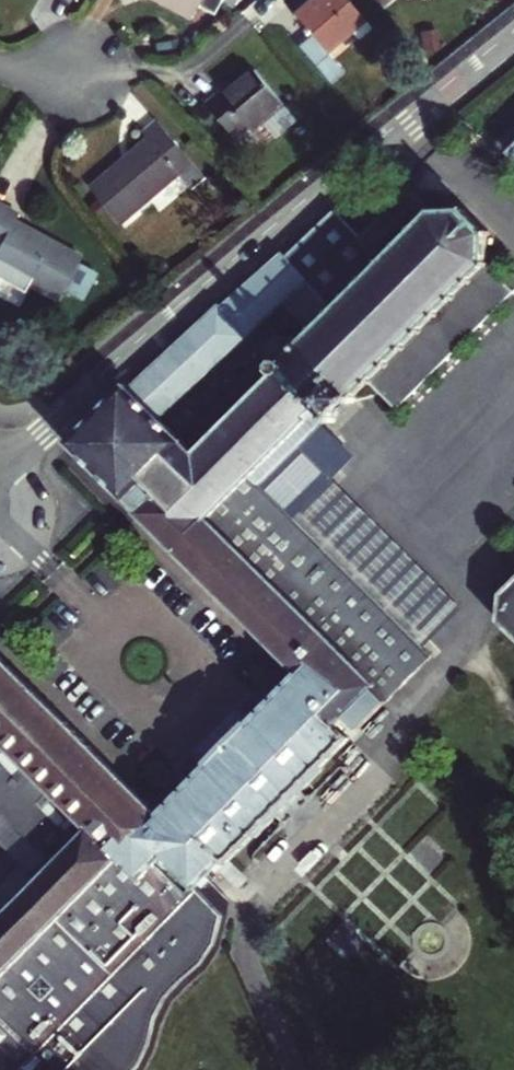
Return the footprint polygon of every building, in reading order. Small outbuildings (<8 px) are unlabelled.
[(185,22),(192,9),(209,19),(219,0),(153,0),(152,2),(185,22)] [(345,0),(308,0),(297,10),(314,30),(301,41),(332,77),(345,66),(325,43),(345,24),(353,33),(364,22),(345,0)] [(256,71),(227,95),(224,92),(210,104),(239,138),(250,129),(253,133),(284,106),(256,71)] [(117,220),(175,169),(188,185),(202,173),(154,117),(140,129),(143,133),(149,140),(121,164),(115,157),(86,182),(117,220)] [(143,133),(115,157),(121,164),(149,140),(143,133)] [(357,245),(364,252),(371,258),(361,257),(352,266),(354,275),(346,272),(337,281),(338,289),(331,287),(321,297),(323,305),(315,303),(306,312),(307,322),(300,318),(288,331),(290,340),(282,337),(269,349),(269,361),(278,370),(276,372),(279,374),(280,373),(290,383),(288,384),(292,388),(293,386),(306,398),(303,401),(307,404),(309,402),(317,410),(314,414),(319,419),(323,416),(329,422),(332,425),(335,422),(334,417),(347,404),(353,404),(355,402),(354,397),(366,384),(367,383),(371,386),(374,384),(371,382),(386,367),(388,369),(391,366),(389,364),(403,350),(405,353),(408,349),(406,347),(420,334),(422,336),(425,333),(423,331),(436,317),(439,320),(442,316),(440,314),(453,300),(455,303),(458,300),(456,298),(470,284),(472,286),(475,283),(473,281),(485,269),(488,269),(489,266),(486,265),(487,239),(490,239),(490,235),(487,236),(468,216),(468,212),(464,213),(464,215),(438,216),(438,212),(434,213),(434,215),(412,193),(412,190),(406,191),(406,195),(393,208),(390,206),(387,209),(389,212),(376,225),(373,223),(371,226),(372,227),(361,239),(359,241),(355,240),(354,244),(357,245)] [(22,288),(26,279),(57,295),(78,255),(45,237),(42,242),(10,225),(13,219),(17,212),(0,203),(0,277),(22,288)] [(250,336),(307,282),(320,295),(364,252),(357,245),(354,244),(355,240),(359,241),(361,239),(357,234),(341,217),(337,219),(296,254),(288,260),(283,255),(223,306),(221,304),(148,370),(130,387),(127,383),(66,447),(111,491),(131,511),(192,571),(267,644),(298,675),(293,680),(251,724),(225,751),(208,768),(161,816),(132,787),(36,692),(0,657),(0,845),(21,866),(40,847),(60,868),(17,911),(0,928),(0,1069),(135,1069),(138,1067),(150,1044),(155,1020),(168,996),(184,978),(201,965),(216,943),(222,916),(198,892),(227,863),(230,865),(231,863),(352,740),(338,727),(346,719),(360,732),(407,684),(433,657),(423,647),(337,563),(291,518),(329,480),(344,465),(315,435),(329,422),(323,416),(319,419),(314,414),(317,410),(309,402),(307,404),(303,401),(306,398),(293,386),(292,388),(288,384),(290,383),(280,373),(279,374),(260,393),(196,458),(159,421),(250,336)] [(13,219),(10,225),(42,242),(45,237),(13,219)] [(392,411),(454,350),(510,295),(485,269),(473,281),(475,283),(472,286),(470,284),(456,298),(458,300),(455,303),(453,300),(440,314),(442,316),(439,320),(436,317),(423,331),(425,333),(422,336),(420,334),(406,347),(408,349),(405,353),(403,350),(389,364),(391,366),(388,369),(386,367),(371,382),(374,384),(371,386),(367,383),(366,384),(392,411)] [(460,608),(413,561),(329,480),(291,518),(337,563),(423,647),(431,639),(460,608)] [(504,594),(503,622),(513,633),(513,584),(504,594)] [(208,768),(225,751),(251,724),(237,710),(194,755),(208,768)] [(0,887),(0,928),(17,911),(60,868),(40,847),(21,866),(0,887)] [(241,891),(250,881),(231,863),(230,865),(222,873),(241,891)]
